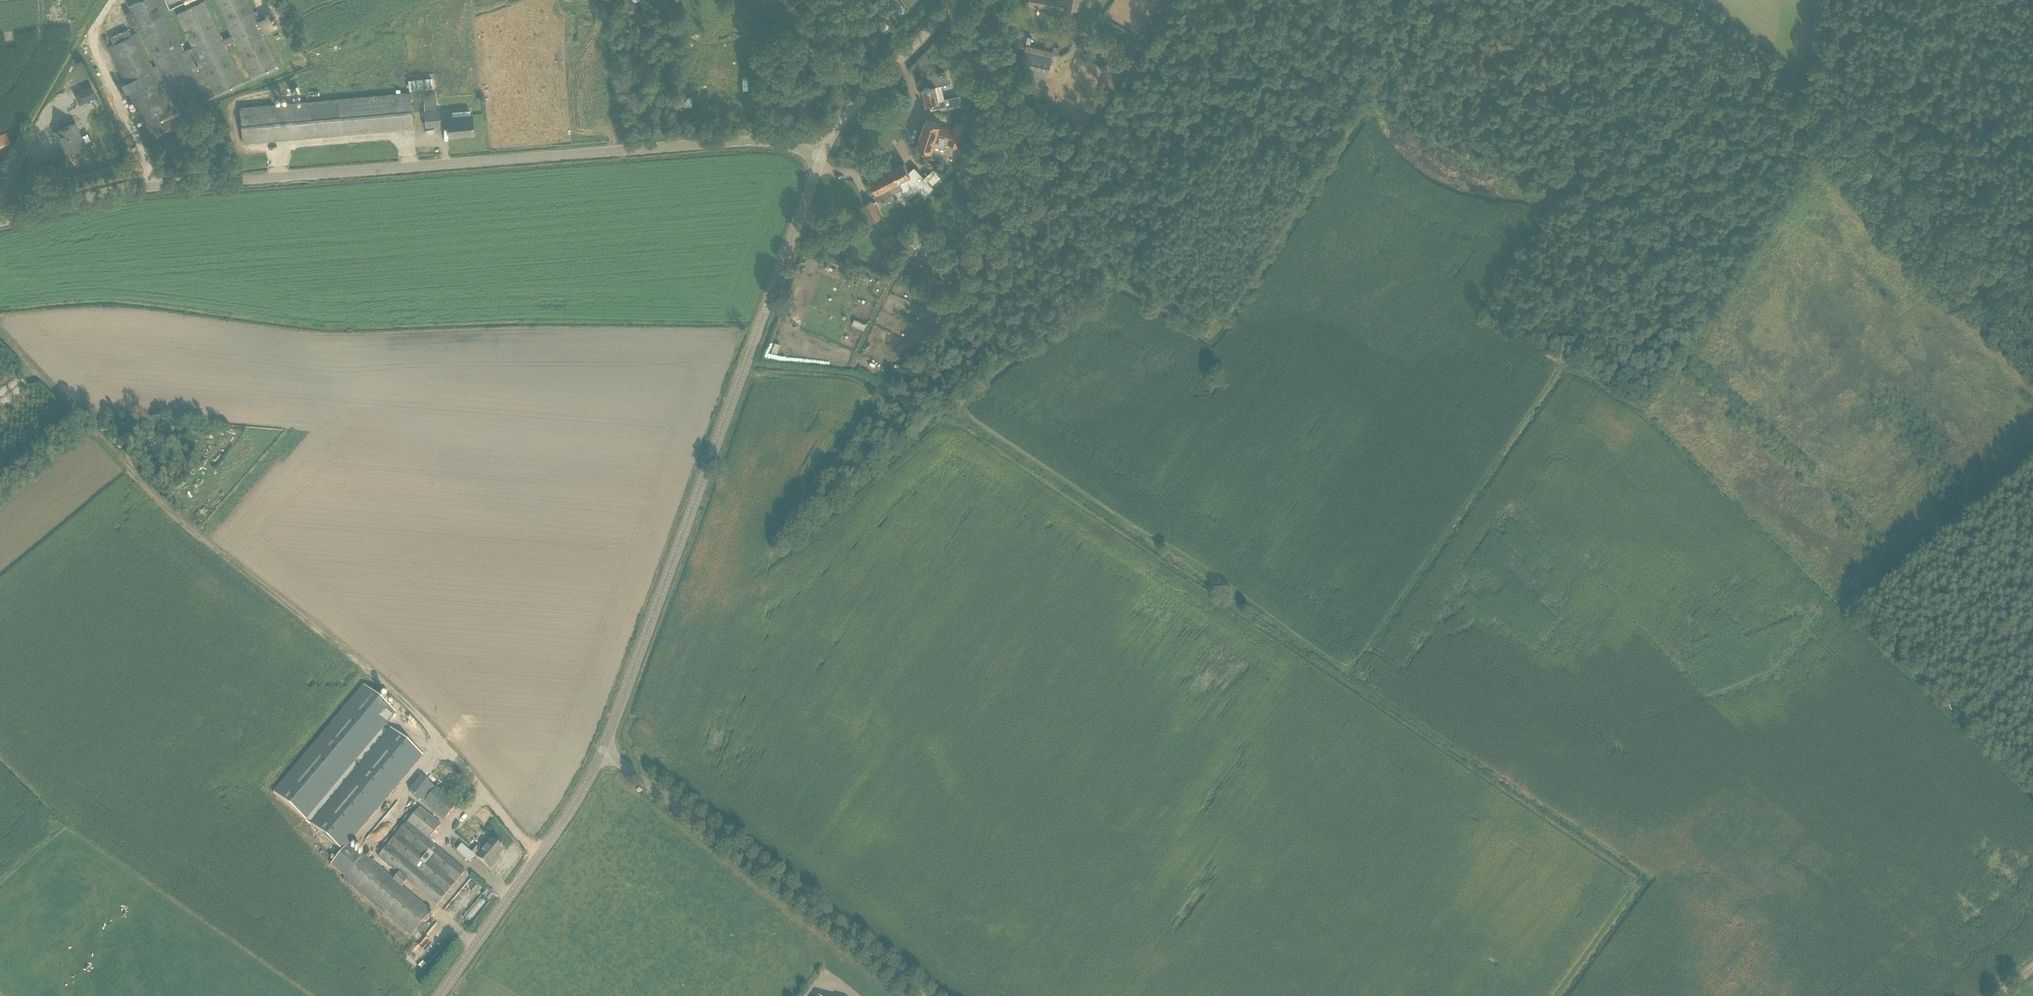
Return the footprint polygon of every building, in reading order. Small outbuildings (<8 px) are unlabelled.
[(191,47),(184,51),(160,0),(141,0),(130,6),(158,66),(165,81),(180,113),(208,100),(192,67),(200,64),(191,47)] [(230,36),(233,41),(251,79),(279,66),(263,33),(274,28),(268,15),(258,20),(248,0),(213,0),(230,36)] [(1039,9),(1040,9),(1041,8),(1057,11),(1058,6),(1078,10),(1080,0),(1029,0),(1029,4),(1030,4),(1030,7),(1039,9)] [(233,41),(230,36),(222,39),(204,1),(176,14),(191,47),(200,64),(215,97),(243,83),(225,45),(233,41)] [(165,81),(158,66),(153,68),(136,33),(130,36),(126,29),(110,37),(113,44),(108,46),(125,83),(122,84),(129,97),(131,96),(140,115),(145,127),(146,128),(151,126),(156,135),(179,124),(175,115),(160,83),(165,81)] [(1020,72),(1047,78),(1053,54),(1054,50),(1026,43),(1020,72)] [(994,46),(974,51),(977,64),(986,61),(997,59),(994,46)] [(999,65),(987,68),(991,82),(1008,78),(1004,64),(999,65)] [(930,87),(922,89),(926,104),(930,103),(931,110),(940,108),(941,111),(961,107),(959,97),(944,100),(940,84),(947,82),(945,73),(943,74),(943,73),(939,74),(931,76),(929,76),(929,75),(927,75),(930,87)] [(84,83),(67,90),(74,106),(91,98),(84,83)] [(239,108),(242,133),(242,143),(413,128),(410,93),(239,108)] [(423,95),(424,111),(425,127),(440,126),(439,110),(436,110),(434,94),(423,95)] [(977,127),(990,118),(986,112),(982,115),(978,111),(970,117),(977,127)] [(447,117),(448,126),(449,136),(473,134),(472,121),(471,115),(447,117)] [(917,146),(926,149),(944,155),(948,144),(946,143),(947,142),(959,145),(966,124),(956,121),(953,128),(952,128),(951,131),(939,127),(940,124),(925,119),(917,146)] [(62,144),(66,152),(84,143),(80,135),(78,136),(72,124),(58,131),(63,143),(62,144)] [(904,163),(894,168),(905,189),(912,183),(924,196),(934,188),(914,167),(909,172),(904,163)] [(905,189),(894,168),(883,174),(892,193),(902,188),(903,191),(904,190),(905,189)] [(892,193),(883,174),(870,180),(876,192),(874,193),(874,195),(877,201),(891,194),(892,193)] [(31,188),(27,179),(20,182),(24,191),(31,188)] [(863,205),(872,222),(881,217),(872,200),(863,205)] [(902,204),(895,206),(899,217),(906,215),(902,204)] [(907,228),(895,263),(901,265),(907,246),(917,249),(923,233),(907,228)] [(893,233),(881,238),(886,247),(897,241),(893,233)] [(948,251),(943,256),(960,274),(969,266),(961,258),(958,261),(948,251)] [(917,271),(914,279),(926,283),(926,282),(937,286),(939,279),(917,271)] [(857,329),(859,322),(841,315),(839,322),(857,329)] [(7,395),(18,387),(12,378),(1,387),(7,395)] [(205,433),(200,445),(212,450),(217,438),(205,433)] [(346,846),(392,792),(422,756),(386,725),(396,713),(363,686),(323,733),(273,793),(342,851),(346,846)] [(436,788),(423,803),(444,821),(456,805),(436,788)] [(398,874),(394,879),(402,887),(407,881),(436,905),(465,871),(428,840),(440,824),(420,807),(378,856),(398,874)] [(363,844),(378,845),(378,830),(363,830),(363,844)] [(461,844),(456,851),(470,862),(475,856),(490,869),(496,862),(494,861),(504,850),(491,840),(482,851),(477,847),(472,853),(461,844)] [(402,887),(394,879),(351,843),(335,862),(349,873),(343,880),(410,936),(431,912),(402,887)] [(449,921),(478,891),(465,878),(436,909),(449,921)]
